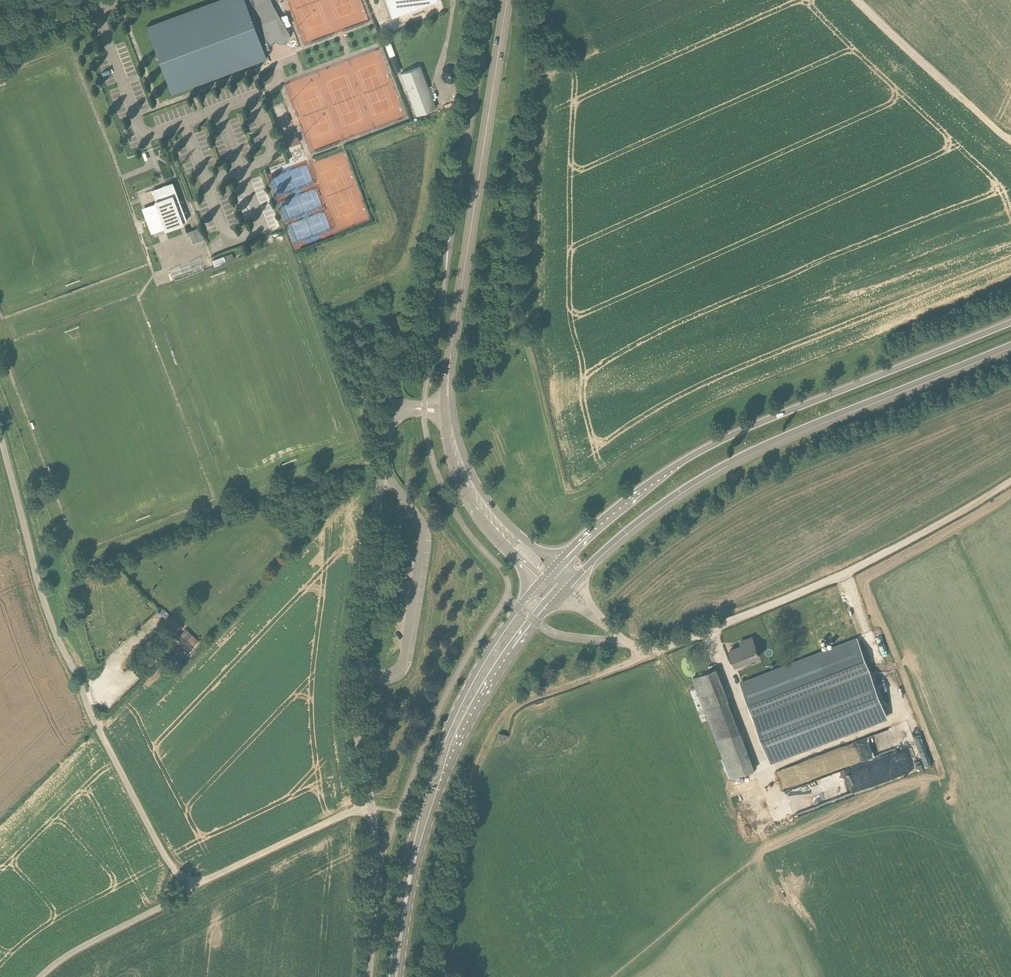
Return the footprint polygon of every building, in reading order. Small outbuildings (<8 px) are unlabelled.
[(146,26),(171,94),(253,63),(266,58),(264,51),(269,49),(270,51),(271,51),(269,46),(282,36),(274,14),(272,4),(271,0),(217,0),(146,26)] [(437,0),(385,0),(391,18),(437,0)] [(564,12),(575,7),(573,3),(572,3),(562,8),(564,12)] [(564,12),(566,17),(577,12),(575,7),(564,12)] [(568,21),(578,17),(579,17),(577,12),(566,17),(568,21)] [(590,31),(594,42),(599,40),(594,29),(590,31)] [(594,42),(589,31),(585,33),(589,44),(594,42)] [(401,73),(416,115),(436,108),(429,90),(420,66),(401,73)] [(166,228),(187,221),(172,183),(152,190),(166,228)] [(192,244),(204,240),(199,228),(188,233),(192,244)] [(223,256),(212,261),(214,266),(226,261),(223,256)] [(171,641),(187,655),(199,641),(188,632),(184,637),(178,632),(171,641)] [(735,666),(759,656),(752,638),(740,642),(742,646),(730,651),(735,666)] [(872,677),(857,639),(758,677),(743,683),(758,721),(872,677)] [(717,669),(692,678),(704,708),(728,699),(717,669)] [(872,677),(758,721),(774,762),(888,719),(872,677)] [(893,731),(778,769),(785,789),(852,767),(849,756),(854,754),(854,755),(864,751),(863,748),(869,745),(881,741),(885,752),(898,748),(893,731)]
